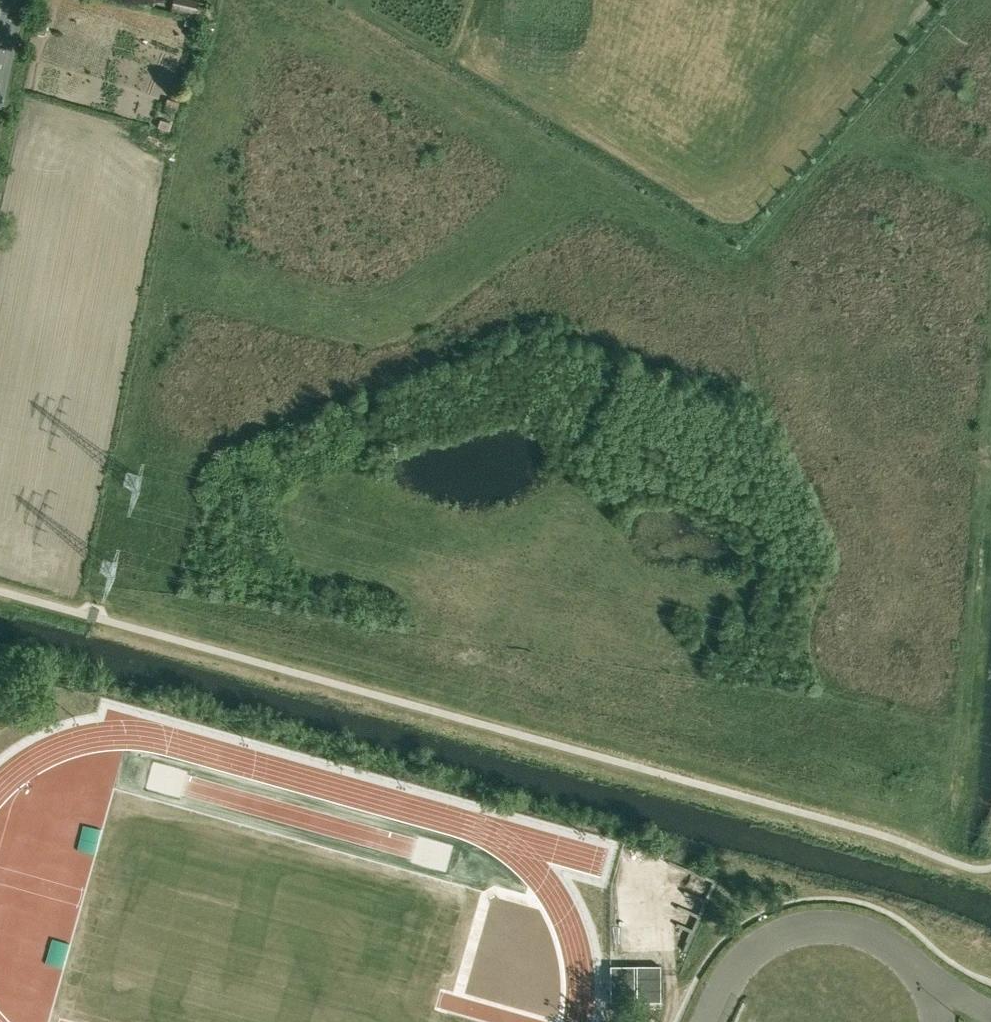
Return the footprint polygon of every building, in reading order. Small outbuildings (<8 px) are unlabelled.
[(171,10),(196,15),(198,1),(193,0),(174,0),(171,10)] [(149,131),(145,144),(160,149),(164,136),(149,131)] [(660,1002),(660,974),(660,965),(623,965),(610,965),(610,1001),(610,1002),(642,1002),(660,1002)]
